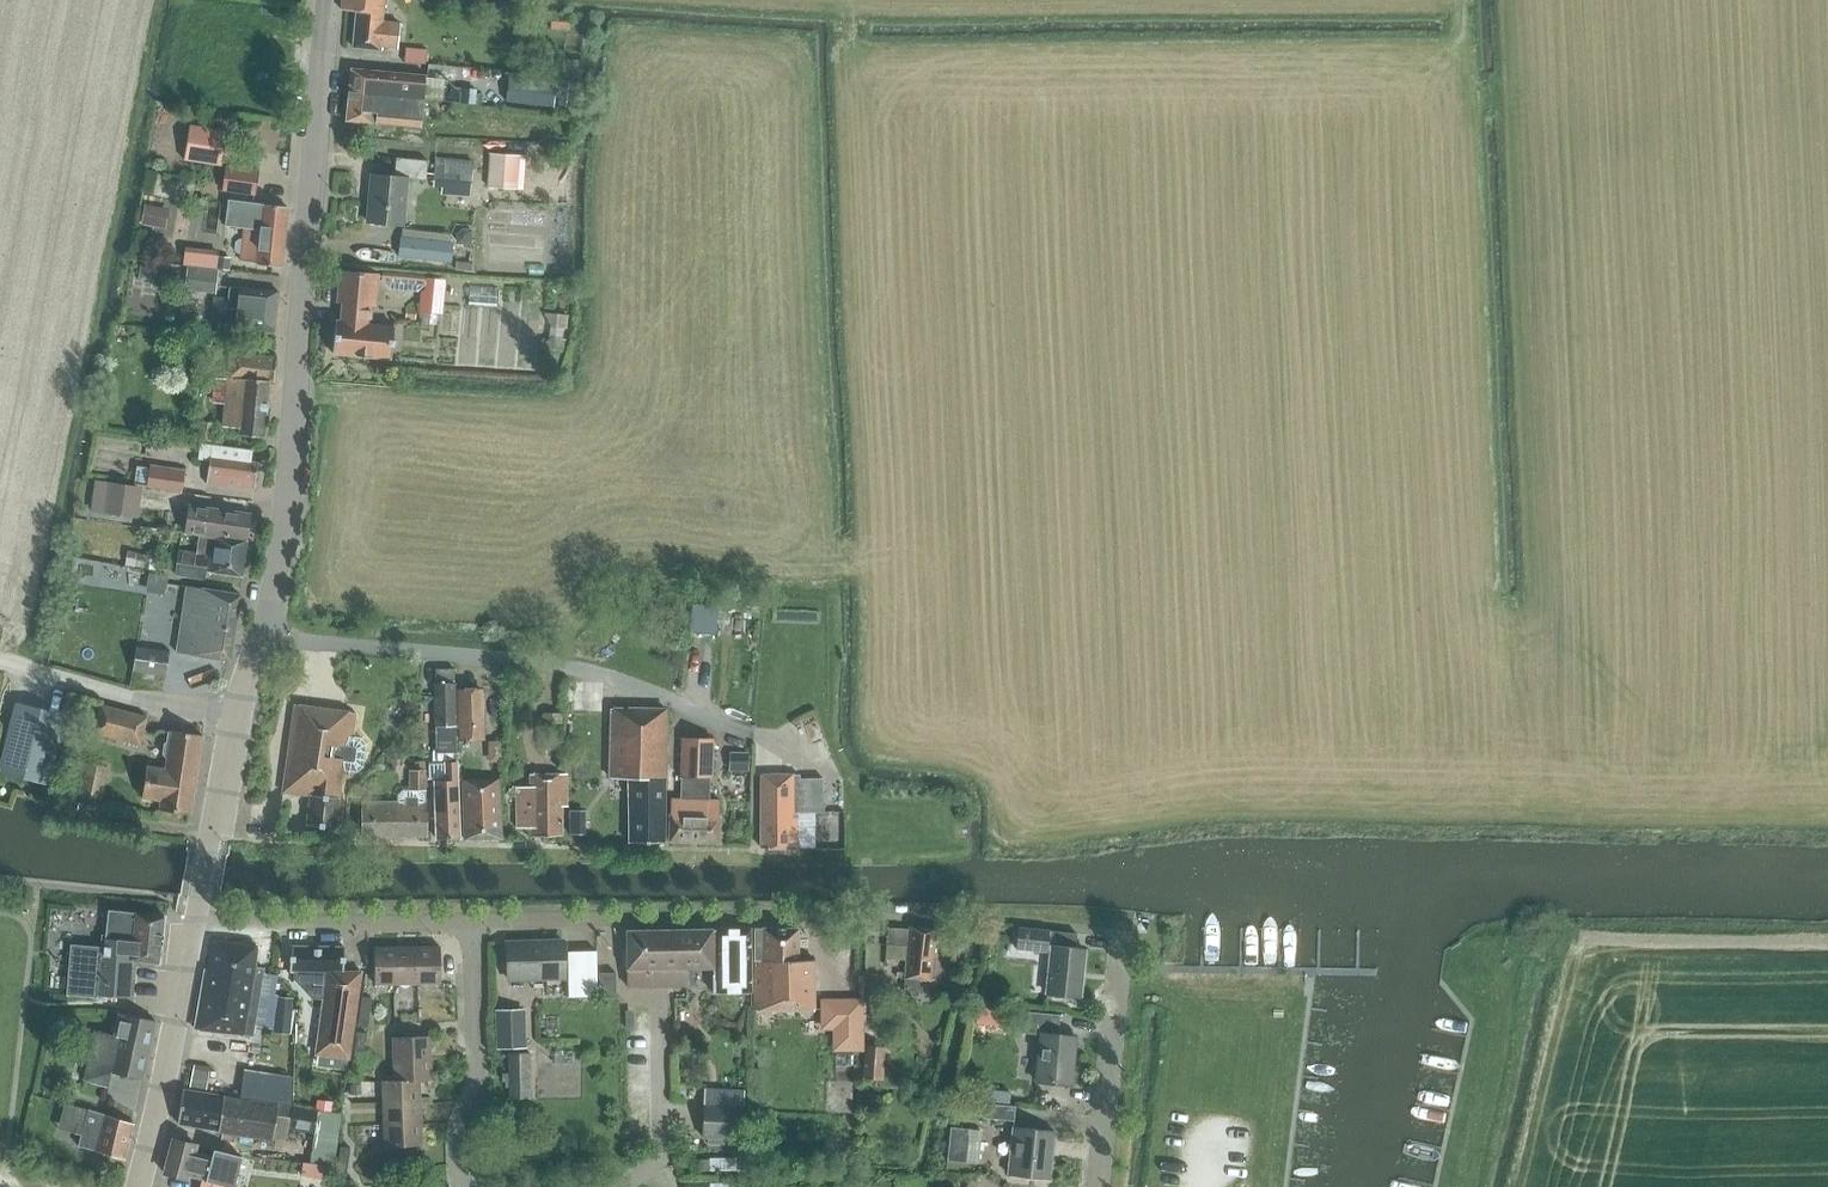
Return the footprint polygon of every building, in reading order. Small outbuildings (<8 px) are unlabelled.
[(234,13),(246,15),(248,0),(236,0),(234,13)] [(341,9),(355,11),(352,47),(381,50),(381,46),(397,48),(400,24),(382,22),(384,0),(342,0),(341,9)] [(569,30),(569,23),(551,22),(550,28),(569,30)] [(403,62),(426,64),(427,49),(404,48),(403,62)] [(348,92),(415,98),(415,97),(418,97),(418,98),(424,99),(426,76),(378,72),(378,71),(350,68),(348,92)] [(557,82),(508,76),(505,102),(554,108),(557,82)] [(461,87),(460,103),(474,104),(475,94),(476,89),(461,87)] [(418,97),(415,97),(415,98),(348,92),(345,121),(373,124),(373,123),(421,128),(424,99),(418,98),(418,97)] [(223,95),(220,112),(232,113),(235,97),(223,95)] [(184,158),(221,164),(227,130),(190,124),(184,158)] [(488,186),(517,188),(519,154),(489,153),(488,186)] [(425,179),(427,160),(396,157),(394,176),(372,174),(367,222),(401,225),(406,178),(425,179)] [(473,160),(435,157),(432,185),(471,188),(473,160)] [(259,170),(226,166),(222,191),(227,192),(225,206),(239,208),(240,194),(255,196),(259,170)] [(280,267),(287,207),(247,202),(240,261),(255,263),(255,264),(280,267)] [(170,209),(144,204),(140,223),(166,228),(170,209)] [(472,228),(463,228),(456,234),(455,244),(471,245),(472,228)] [(399,238),(397,256),(450,263),(452,245),(450,244),(451,235),(401,230),(400,239),(399,238)] [(230,257),(217,256),(216,269),(229,270),(230,257)] [(187,268),(185,286),(212,289),(214,271),(187,268)] [(394,326),(368,324),(370,305),(375,306),(378,274),(376,274),(376,277),(342,274),(342,271),(340,270),(337,302),(342,303),(340,321),(335,320),(332,353),(390,359),(394,326)] [(382,273),(382,281),(388,288),(417,291),(425,284),(426,278),(426,277),(382,273)] [(441,279),(426,278),(425,284),(424,298),(420,297),(418,312),(438,314),(441,279)] [(274,329),(278,292),(239,287),(239,288),(218,286),(215,315),(235,317),(234,325),(274,329)] [(406,310),(406,319),(415,320),(416,311),(406,310)] [(551,326),(565,327),(566,316),(544,313),(544,315),(551,326)] [(540,347),(540,349),(562,352),(563,340),(550,338),(540,347)] [(273,382),(275,357),(230,353),(228,377),(227,377),(227,379),(214,377),(212,403),(224,404),(222,427),(239,428),(238,435),(264,437),(269,382),(273,382)] [(209,441),(212,423),(199,422),(196,439),(209,441)] [(253,490),(257,463),(250,462),(251,451),(200,444),(198,459),(209,460),(205,483),(253,490)] [(191,472),(149,467),(147,486),(188,491),(191,472)] [(142,487),(108,482),(103,513),(138,518),(142,487)] [(199,535),(212,537),(212,536),(246,540),(250,514),(216,509),(215,510),(189,506),(185,533),(199,535)] [(199,535),(196,554),(178,551),(174,574),(204,579),(205,571),(242,576),(247,540),(246,540),(212,536),(212,537),(199,535)] [(136,555),(126,554),(125,566),(134,567),(136,555)] [(143,569),(145,556),(136,555),(134,567),(143,569)] [(145,592),(165,595),(168,575),(148,572),(145,592)] [(229,661),(239,595),(186,586),(176,653),(229,661)] [(715,635),(717,606),(692,604),(689,632),(715,635)] [(133,672),(165,676),(169,650),(137,645),(133,672)] [(454,669),(434,669),(436,727),(437,751),(432,751),(432,762),(457,762),(454,669)] [(482,739),(482,691),(458,691),(458,739),(482,739)] [(47,784),(65,714),(15,701),(0,764),(0,772),(47,784)] [(145,718),(99,705),(92,733),(138,745),(145,718)] [(352,737),(355,713),(296,705),(285,792),(309,796),(305,825),(336,828),(342,771),(357,772),(363,767),(366,744),(361,738),(352,737)] [(663,843),(666,709),(610,709),(609,778),(628,778),(629,842),(663,843)] [(170,731),(167,751),(165,767),(147,764),(142,799),(160,802),(159,809),(190,815),(201,736),(170,731)] [(561,736),(545,735),(545,749),(560,749),(561,736)] [(669,814),(668,841),(718,843),(719,815),(719,801),(708,800),(708,796),(710,796),(712,739),(682,738),(680,799),(670,799),(669,814)] [(501,761),(500,742),(489,742),(490,761),(501,761)] [(729,771),(748,772),(749,752),(729,752),(729,771)] [(80,794),(101,799),(108,766),(87,762),(80,794)] [(435,786),(436,838),(459,839),(457,762),(432,762),(427,762),(428,777),(444,777),(444,786),(435,786)] [(426,834),(427,813),(425,813),(426,771),(409,771),(408,789),(402,789),(397,794),(397,802),(363,802),(363,813),(361,813),(361,833),(426,834)] [(561,806),(566,806),(565,774),(530,774),(530,787),(515,787),(516,828),(531,827),(531,837),(562,835),(561,806)] [(798,813),(822,813),(822,779),(798,779),(798,775),(761,775),(760,848),(798,848),(798,813)] [(464,839),(501,839),(497,780),(463,780),(464,839)] [(101,936),(100,947),(69,945),(66,995),(97,997),(97,996),(129,998),(131,960),(158,963),(164,916),(108,910),(105,937),(101,936)] [(930,981),(936,929),(909,927),(908,930),(887,928),(886,945),(907,946),(904,979),(903,990),(918,991),(919,980),(930,981)] [(712,968),(712,993),(750,992),(750,956),(749,928),(715,929),(715,968),(712,968)] [(749,928),(750,956),(754,956),(754,1010),(814,1010),(814,960),(798,960),(798,929),(749,928)] [(1079,997),(1084,950),(1075,949),(1076,934),(1018,928),(1015,949),(1050,952),(1046,994),(1079,997)] [(627,987),(660,986),(687,986),(686,969),(712,968),(715,968),(715,929),(626,930),(626,970),(627,970),(627,987)] [(563,978),(562,940),(507,942),(508,980),(563,978)] [(251,1036),(257,998),(263,999),(266,985),(260,984),(262,968),(255,967),(258,946),(212,941),(207,971),(205,971),(194,1029),(251,1036)] [(343,971),(344,947),(291,946),(289,970),(295,971),(294,979),(310,995),(323,997),(313,1053),(346,1058),(361,971),(343,971)] [(374,947),(374,985),(396,984),(396,947),(374,947)] [(396,947),(396,984),(418,984),(417,947),(396,947)] [(417,947),(418,984),(440,984),(440,947),(417,947)] [(568,997),(597,996),(596,951),(567,952),(568,997)] [(599,995),(616,994),(615,973),(599,973),(599,995)] [(882,1003),(884,974),(865,973),(863,1002),(882,1003)] [(289,997),(275,996),(271,1033),(286,1035),(289,997)] [(361,999),(360,1006),(371,1008),(372,998),(362,996),(361,999)] [(1007,1008),(978,1005),(976,1021),(1005,1025),(1007,1008)] [(360,1006),(359,1016),(369,1017),(371,1008),(360,1006)] [(495,1010),(496,1049),(523,1048),(521,1009),(495,1010)] [(1071,1085),(1075,1037),(1057,1035),(1059,1015),(1023,1012),(1021,1033),(1040,1035),(1035,1081),(1071,1085)] [(142,1080),(155,1021),(119,1013),(114,1035),(94,1030),(84,1080),(108,1087),(110,1073),(142,1080)] [(359,1016),(358,1025),(364,1026),(368,1027),(369,1017),(359,1016)] [(861,1027),(839,1027),(840,1049),(861,1049),(861,1027)] [(357,1031),(355,1041),(366,1043),(367,1033),(357,1031)] [(392,1037),(393,1060),(430,1058),(429,1036),(392,1037)] [(355,1041),(354,1051),(361,1052),(364,1053),(366,1043),(355,1041)] [(882,1080),(884,1047),(865,1045),(863,1079),(882,1080)] [(509,1087),(509,1098),(530,1098),(529,1052),(508,1053),(509,1073),(502,1073),(502,1081),(505,1081),(505,1087),(509,1087)] [(419,1080),(419,1081),(431,1080),(430,1058),(393,1060),(394,1080),(419,1080)] [(211,1067),(193,1064),(188,1087),(206,1091),(211,1067)] [(382,1081),(382,1103),(420,1102),(419,1081),(419,1080),(394,1080),(382,1081)] [(350,1084),(351,1095),(361,1094),(360,1084),(350,1084)] [(218,1129),(220,1114),(222,1096),(200,1093),(182,1090),(177,1123),(218,1129)] [(272,1140),(274,1122),(277,1105),(222,1096),(220,1114),(218,1129),(217,1132),(272,1140)] [(315,1110),(329,1112),(331,1102),(317,1100),(315,1110)] [(382,1103),(383,1124),(421,1123),(420,1102),(382,1103)] [(704,1103),(702,1139),(742,1141),(743,1105),(704,1103)] [(65,1104),(61,1120),(77,1124),(83,1126),(87,1110),(65,1104)] [(1013,1121),(1015,1107),(984,1104),(983,1118),(1013,1121)] [(314,1132),(316,1111),(291,1107),(288,1128),(314,1132)] [(124,1159),(133,1124),(87,1110),(83,1126),(77,1124),(74,1134),(80,1135),(78,1146),(124,1159)] [(421,1145),(421,1123),(383,1124),(384,1147),(421,1145)] [(982,1130),(951,1127),(947,1160),(978,1163),(982,1130)] [(1049,1179),(1054,1131),(1013,1127),(1007,1175),(1049,1179)] [(240,1156),(213,1149),(211,1156),(193,1151),(195,1144),(173,1139),(164,1174),(186,1179),(187,1176),(201,1179),(199,1186),(232,1186),(240,1156)] [(338,1148),(337,1157),(346,1158),(347,1149),(338,1148)] [(337,1157),(336,1166),(345,1167),(346,1158),(337,1157)] [(301,1177),(331,1180),(332,1166),(303,1163),(301,1177)] [(336,1166),(335,1175),(343,1176),(345,1167),(336,1166)]
